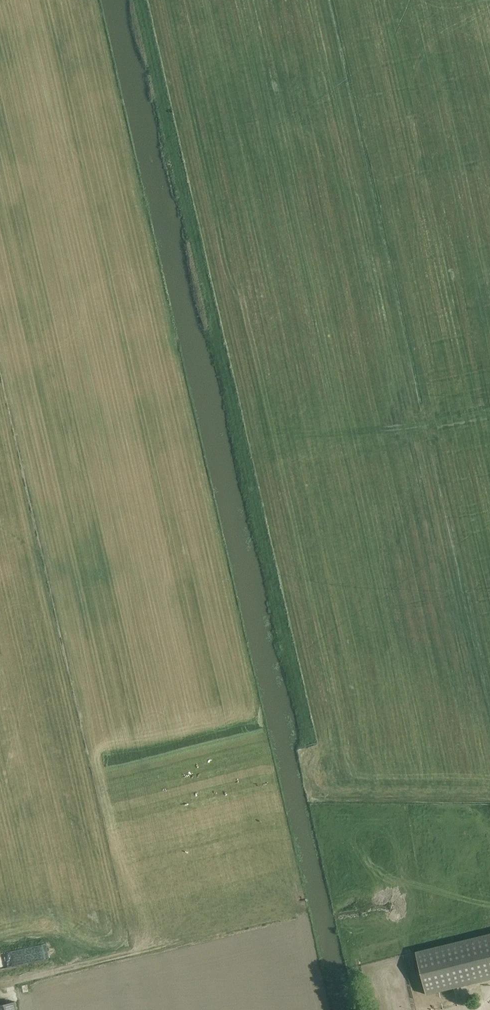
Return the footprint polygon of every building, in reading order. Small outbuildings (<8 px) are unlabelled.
[(416,952),(427,995),(489,980),(489,934),(416,952)] [(14,1001),(0,1005),(0,1009),(16,1009),(14,1001)]
